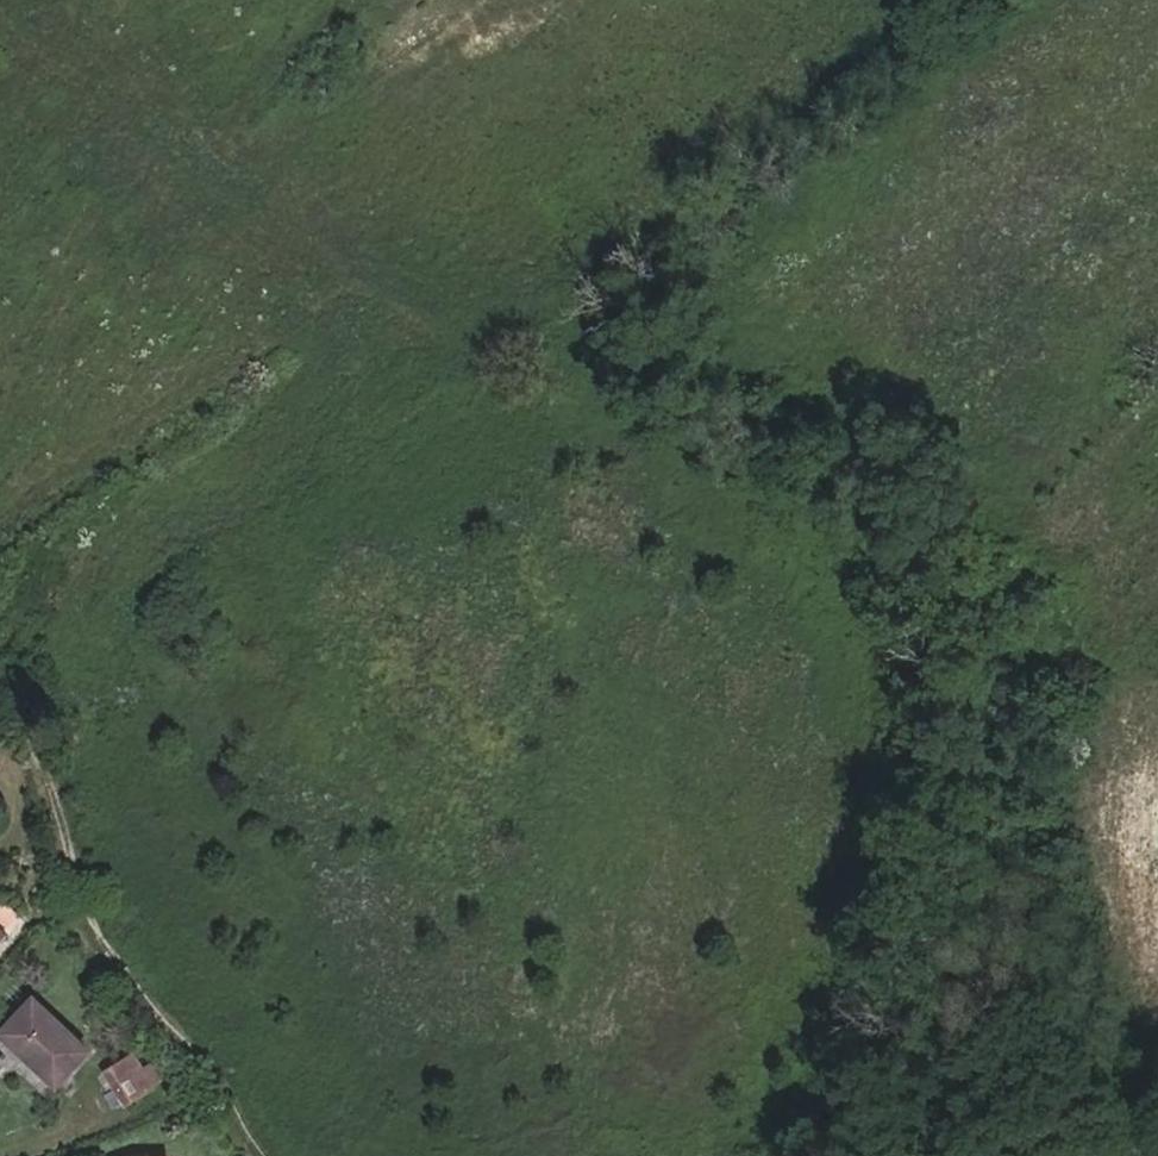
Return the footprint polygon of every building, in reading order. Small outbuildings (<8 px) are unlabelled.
[(16,923),(0,909),(0,942),(16,923)] [(0,1039),(0,1044),(55,1094),(89,1056),(31,1004),(0,1039)] [(105,1076),(121,1114),(154,1102),(138,1063),(105,1076)]
